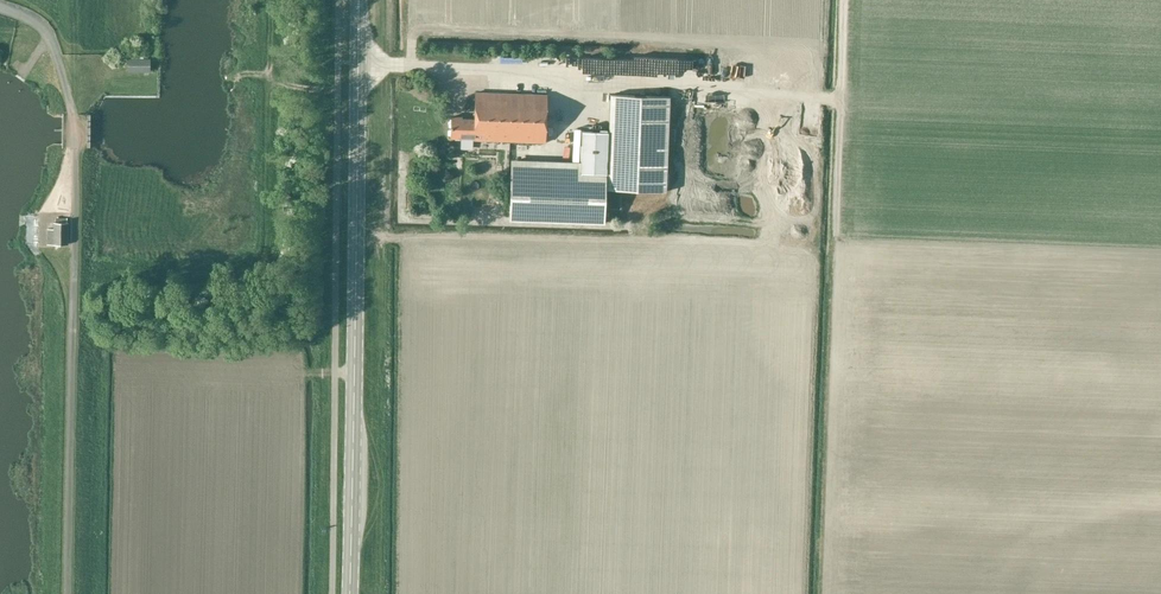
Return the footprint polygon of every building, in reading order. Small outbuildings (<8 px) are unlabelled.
[(563,67),(563,55),(548,56),(548,67),(563,67)] [(579,68),(600,69),(601,56),(579,55),(579,68)] [(647,70),(674,70),(674,76),(688,76),(687,55),(647,56),(647,70)] [(150,57),(128,58),(129,72),(151,71),(150,57)] [(687,90),(686,95),(704,100),(706,95),(687,90)] [(474,139),(546,142),(547,96),(476,93),(475,117),(451,117),(450,137),(474,138),(474,139)] [(670,96),(635,95),(611,94),(609,131),(582,130),(581,174),(511,171),(509,219),(604,224),(605,209),(621,209),(622,191),(667,193),(668,144),(674,144),(675,129),(669,129),(670,96)] [(764,115),(783,115),(783,105),(764,104),(764,115)] [(48,229),(48,244),(68,244),(68,222),(54,222),(54,230),(48,229)]
